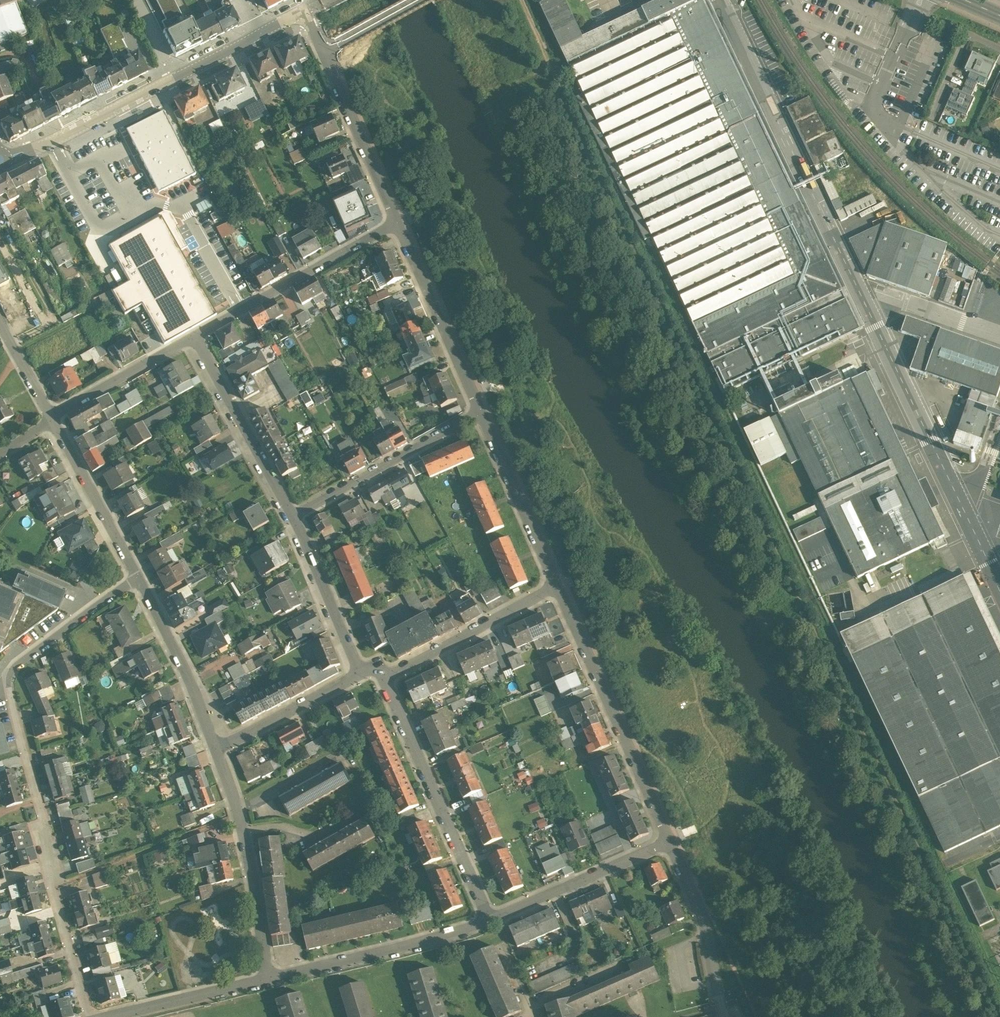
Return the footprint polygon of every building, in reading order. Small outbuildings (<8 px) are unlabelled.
[(28,35),(15,0),(0,0),(0,46),(28,35)] [(166,32),(185,23),(174,0),(157,0),(167,20),(161,23),(166,32)] [(211,0),(204,0),(210,12),(212,17),(218,14),(211,0)] [(268,10),(283,2),(283,3),(290,0),(262,0),(268,10)] [(583,39),(565,0),(551,0),(549,1),(540,5),(569,67),(704,3),(702,0),(665,0),(583,39)] [(218,14),(212,17),(222,35),(237,27),(239,24),(227,1),(221,4),(224,11),(218,14)] [(704,3),(569,67),(651,238),(707,354),(719,379),(726,393),(860,329),(704,3)] [(212,17),(210,12),(203,15),(206,20),(193,27),(202,45),(222,35),(212,17)] [(190,21),(185,23),(166,32),(163,34),(174,58),(199,45),(200,46),(202,45),(193,27),(190,21)] [(116,63),(126,58),(119,43),(124,40),(116,23),(100,31),(116,63)] [(289,43),(289,44),(282,47),(281,47),(281,46),(275,49),(275,50),(275,51),(274,51),(283,70),(298,62),(300,66),(307,62),(305,59),(306,58),(297,40),(295,40),(294,39),(289,42),(289,43)] [(34,46),(24,49),(27,56),(37,52),(34,46)] [(126,58),(116,63),(115,63),(126,84),(147,73),(137,52),(126,58)] [(276,70),(267,53),(249,62),(258,79),(260,83),(267,79),(270,78),(268,74),(276,70)] [(996,63),(972,53),(965,70),(970,73),(968,77),(978,81),(980,77),(988,81),(996,63)] [(116,63),(112,56),(107,59),(110,65),(115,63),(116,63)] [(3,63),(0,64),(0,66),(4,77),(5,77),(22,70),(19,61),(15,60),(12,59),(11,62),(11,61),(9,62),(3,63)] [(113,70),(106,73),(104,70),(102,71),(104,74),(112,91),(126,84),(115,63),(110,65),(113,70)] [(93,70),(84,75),(86,79),(96,99),(112,91),(104,74),(97,78),(93,70)] [(235,70),(215,80),(217,84),(225,99),(244,89),(235,70)] [(72,80),(68,72),(64,75),(67,83),(70,82),(72,80)] [(0,79),(0,102),(5,100),(12,97),(5,77),(4,77),(0,79)] [(978,81),(968,77),(966,82),(976,87),(978,81)] [(86,79),(72,86),(70,82),(67,83),(69,88),(80,107),(96,99),(86,79)] [(976,87),(966,82),(964,88),(973,92),(976,87)] [(225,99),(217,84),(212,87),(219,102),(225,99)] [(80,107),(69,88),(50,98),(60,117),(80,107)] [(973,92),(964,88),(961,92),(954,89),(946,107),(967,116),(974,98),(971,97),(973,92)] [(46,89),(38,93),(39,95),(32,98),(33,102),(35,106),(34,106),(44,125),(60,117),(50,98),(47,91),(46,89)] [(198,89),(174,101),(179,110),(185,122),(194,118),(192,115),(207,107),(198,89)] [(534,94),(528,97),(531,102),(537,100),(534,94)] [(651,238),(583,95),(577,98),(645,241),(651,238)] [(827,135),(809,98),(787,108),(815,168),(823,164),(844,154),(833,132),(827,135)] [(33,102),(16,110),(18,115),(28,134),(44,125),(34,106),(35,106),(33,102)] [(185,122),(179,110),(173,113),(184,134),(190,131),(185,122)] [(126,131),(158,194),(195,175),(163,112),(126,131)] [(12,116),(6,119),(8,121),(0,125),(10,143),(28,134),(18,115),(13,118),(12,116)] [(332,116),(318,123),(325,140),(340,133),(332,116)] [(290,131),(302,125),(299,118),(286,124),(290,131)] [(318,143),(325,140),(318,123),(310,126),(318,143)] [(294,164),(304,160),(300,150),(289,154),(292,161),(294,164)] [(332,162),(336,160),(335,157),(322,163),(327,173),(330,172),(327,165),(332,163),(332,162)] [(337,160),(336,160),(332,162),(332,163),(327,165),(330,172),(334,180),(350,172),(344,157),(337,160)] [(37,161),(6,177),(14,191),(17,189),(22,197),(27,194),(22,187),(37,179),(40,186),(38,187),(40,189),(42,188),(45,194),(53,190),(49,183),(37,161)] [(823,164),(815,168),(841,222),(849,218),(848,217),(876,204),(872,195),(844,209),(823,164)] [(0,180),(0,207),(0,208),(5,205),(18,198),(14,191),(6,177),(0,180)] [(849,196),(846,189),(841,192),(844,198),(849,196)] [(359,190),(333,202),(347,232),(373,220),(359,190)] [(323,192),(313,197),(315,202),(326,197),(323,192)] [(857,193),(851,196),(855,202),(860,200),(857,193)] [(853,203),(850,197),(844,199),(847,206),(853,203)] [(886,198),(876,204),(882,216),(892,211),(886,198)] [(8,209),(7,210),(5,205),(0,208),(11,227),(16,225),(12,216),(8,209)] [(1,217),(0,218),(0,221),(5,230),(11,227),(0,208),(0,207),(0,216),(1,217)] [(24,210),(12,216),(16,225),(11,227),(17,238),(23,247),(29,244),(23,235),(35,229),(24,210)] [(165,213),(121,237),(123,240),(161,218),(180,251),(187,247),(176,229),(178,228),(170,214),(165,213)] [(164,346),(217,316),(180,251),(161,218),(123,240),(109,248),(129,283),(112,292),(126,317),(142,307),(164,346)] [(230,221),(217,226),(222,238),(235,232),(230,221)] [(286,233),(280,222),(273,226),(279,237),(286,233)] [(886,223),(850,240),(867,276),(886,223)] [(886,223),(867,276),(886,283),(905,230),(886,223)] [(310,229),(296,236),(298,239),(294,242),(304,260),(322,250),(310,229)] [(905,230),(886,283),(928,298),(947,245),(905,230)] [(247,256),(254,253),(245,232),(238,235),(247,256)] [(279,238),(269,243),(277,258),(287,253),(279,238)] [(63,244),(49,251),(58,267),(72,259),(66,249),(67,247),(65,245),(63,244)] [(392,254),(377,260),(378,263),(382,273),(398,267),(392,254)] [(279,260),(284,269),(294,264),(288,255),(279,260)] [(234,260),(240,270),(246,267),(240,256),(234,260)] [(254,274),(267,267),(263,260),(251,267),(254,274)] [(279,260),(267,267),(275,282),(280,280),(279,279),(287,275),(284,269),(279,260)] [(371,278),(382,273),(378,263),(367,267),(371,278)] [(8,283),(0,267),(0,287),(8,283)] [(267,267),(254,274),(263,289),(270,284),(271,285),(275,282),(267,267)] [(398,267),(382,273),(388,286),(404,279),(398,267)] [(950,303),(958,280),(948,276),(940,299),(950,303)] [(323,293),(315,278),(305,284),(313,299),(323,293)] [(43,284),(57,310),(63,307),(52,286),(50,287),(47,282),(43,284)] [(0,287),(0,299),(10,317),(23,310),(8,283),(0,287)] [(313,299),(305,284),(294,290),(302,305),(313,299)] [(110,290),(97,296),(101,303),(114,297),(110,290)] [(388,290),(377,295),(380,301),(391,296),(388,290)] [(371,304),(379,301),(376,295),(369,297),(371,304)] [(114,297),(101,303),(105,312),(108,310),(114,321),(124,315),(114,296),(114,297)] [(406,298),(395,303),(397,308),(408,303),(406,298)] [(283,316),(275,301),(262,308),(271,323),(283,316)] [(409,305),(393,312),(397,321),(401,330),(416,323),(409,305)] [(331,311),(337,321),(344,318),(338,307),(331,311)] [(271,323),(262,308),(250,315),(259,330),(271,323)] [(48,318),(43,309),(38,312),(43,321),(48,318)] [(76,309),(60,318),(63,323),(79,314),(76,309)] [(304,310),(300,312),(305,321),(309,319),(304,310)] [(300,312),(295,315),(301,326),(306,323),(305,321),(300,312)] [(391,324),(397,321),(393,312),(387,315),(391,324)] [(283,316),(271,323),(273,328),(274,328),(286,321),(283,316)] [(941,329),(903,316),(898,332),(924,341),(914,370),(910,369),(925,375),(926,374),(940,330),(941,330),(941,329)] [(271,323),(259,330),(261,334),(273,328),(271,323)] [(416,323),(401,330),(402,332),(406,340),(421,333),(416,323)] [(239,341),(231,326),(215,335),(223,350),(231,345),(239,341)] [(125,331),(128,338),(130,337),(134,345),(139,342),(131,327),(125,331)] [(940,330),(926,374),(972,390),(996,398),(999,388),(999,351),(941,330),(940,330)] [(406,340),(402,332),(397,335),(400,342),(406,340)] [(421,333),(406,340),(410,350),(410,351),(426,344),(421,333)] [(134,345),(130,337),(128,338),(113,347),(117,353),(122,363),(132,357),(132,356),(138,353),(134,345)] [(264,338),(258,341),(263,350),(269,347),(264,338)] [(406,340),(400,342),(405,353),(410,350),(406,340)] [(228,358),(231,363),(242,357),(244,361),(254,355),(253,354),(257,352),(257,353),(263,350),(258,341),(236,353),(228,358)] [(94,348),(100,358),(107,354),(101,344),(94,348)] [(410,351),(413,357),(406,360),(411,369),(433,359),(429,350),(428,350),(426,344),(410,351)] [(223,350),(228,358),(236,353),(231,345),(223,350)] [(244,361),(227,370),(235,384),(236,384),(251,376),(268,367),(280,360),(272,345),(269,347),(263,350),(257,353),(254,355),(244,361)] [(94,361),(100,358),(94,348),(89,352),(94,361)] [(92,359),(88,352),(81,356),(83,359),(89,361),(92,359)] [(231,363),(225,366),(227,370),(244,361),(242,357),(231,363)] [(280,360),(268,367),(288,402),(300,395),(280,360)] [(190,381),(179,362),(163,370),(174,390),(190,381)] [(64,365),(48,374),(51,379),(67,371),(64,365)] [(808,368),(798,373),(802,382),(813,377),(808,368)] [(51,379),(49,380),(58,397),(77,387),(72,380),(75,378),(70,369),(67,371),(51,379)] [(172,397),(176,394),(174,390),(163,370),(158,373),(164,384),(166,389),(167,388),(169,393),(172,397)] [(415,372),(404,377),(405,378),(408,385),(419,381),(415,372)] [(430,382),(437,379),(435,374),(422,380),(424,384),(422,385),(421,386),(421,388),(421,389),(421,391),(425,399),(436,395),(430,382)] [(838,374),(774,404),(779,415),(843,384),(838,374)] [(865,374),(853,380),(852,380),(843,384),(779,415),(801,459),(801,460),(858,579),(930,544),(944,537),(866,374),(865,374)] [(437,379),(430,382),(436,395),(451,388),(446,375),(437,379)] [(251,376),(236,384),(244,400),(260,392),(251,376)] [(408,385),(405,378),(383,388),(389,398),(410,389),(408,385)] [(723,395),(726,393),(719,379),(716,380),(723,395)] [(190,381),(174,390),(176,394),(192,385),(190,381)] [(157,394),(166,389),(164,384),(154,389),(157,394)] [(159,398),(169,393),(167,388),(166,389),(157,394),(159,398)] [(451,388),(436,395),(440,405),(441,408),(457,401),(451,388)] [(126,399),(131,407),(142,401),(136,389),(125,396),(126,399)] [(996,398),(972,390),(968,400),(992,408),(996,398)] [(108,395),(96,402),(102,412),(104,411),(114,405),(108,395)] [(440,405),(436,395),(425,399),(424,400),(426,406),(432,404),(433,407),(440,405)] [(0,398),(0,423),(13,416),(10,410),(7,411),(0,398)] [(126,399),(116,405),(121,413),(131,407),(126,399)] [(992,408),(968,400),(953,443),(977,451),(993,409),(992,408)] [(96,402),(68,417),(74,429),(83,424),(82,423),(85,422),(102,413),(102,412),(96,402)] [(114,405),(104,411),(109,420),(121,413),(116,405),(114,405)] [(460,406),(447,411),(450,417),(463,411),(460,406)] [(169,407),(142,422),(145,428),(173,413),(169,407)] [(281,438),(265,409),(250,417),(266,446),(280,438),(281,438)] [(779,415),(760,425),(760,424),(744,431),(761,467),(787,454),(792,465),(801,460),(801,459),(779,415)] [(209,417),(201,421),(201,422),(192,427),(196,435),(199,433),(205,443),(209,441),(219,435),(209,417)] [(99,436),(91,440),(96,448),(96,449),(115,437),(121,433),(113,420),(96,430),(99,436)] [(382,428),(386,435),(392,432),(386,421),(380,424),(382,428)] [(83,424),(74,429),(78,436),(89,431),(85,422),(82,423),(83,424)] [(142,422),(126,431),(129,437),(123,441),(129,451),(151,438),(145,428),(142,422)] [(377,440),(386,435),(382,428),(373,433),(377,440)] [(392,432),(386,435),(395,451),(407,444),(399,428),(392,432)] [(91,440),(88,434),(75,441),(83,456),(96,448),(91,440)] [(377,440),(374,442),(378,449),(383,458),(395,451),(386,435),(377,440)] [(96,449),(95,449),(96,451),(97,453),(99,453),(118,442),(115,437),(96,449)] [(280,438),(266,446),(271,457),(286,449),(280,438)] [(155,441),(147,445),(152,453),(159,449),(155,441)] [(205,443),(193,449),(196,454),(212,446),(209,441),(205,443)] [(339,448),(345,458),(342,459),(342,460),(343,461),(351,475),(365,467),(362,462),(366,460),(361,450),(357,452),(356,451),(351,441),(339,448)] [(339,448),(337,442),(329,446),(329,447),(337,463),(342,460),(342,459),(345,458),(339,448)] [(442,452),(423,460),(423,461),(427,472),(430,478),(474,459),(467,442),(447,450),(442,452)] [(215,452),(205,457),(206,457),(213,470),(233,459),(226,445),(215,452)] [(196,454),(196,455),(200,461),(206,457),(205,457),(215,452),(212,446),(196,454)] [(97,453),(96,451),(95,449),(96,449),(96,448),(83,456),(92,472),(104,466),(97,453)] [(286,449),(271,457),(277,466),(292,458),(286,449)] [(40,450),(19,462),(29,481),(39,476),(35,469),(47,462),(40,450)] [(112,463),(115,469),(124,465),(128,463),(124,456),(112,463)] [(206,457),(200,461),(207,474),(213,470),(206,457)] [(292,458),(277,466),(283,477),(287,475),(297,470),(298,469),(292,458)] [(427,472),(423,461),(409,466),(415,477),(427,472)] [(132,480),(124,465),(115,469),(104,476),(112,491),(132,480)] [(53,467),(41,474),(47,483),(58,477),(53,467)] [(297,470),(287,475),(290,480),(300,475),(297,470)] [(404,471),(386,482),(392,494),(400,489),(411,483),(404,471)] [(386,482),(368,491),(375,504),(383,499),(392,494),(386,482)] [(485,483),(467,491),(487,535),(504,528),(496,508),(494,503),(493,503),(485,483)] [(43,494),(33,500),(34,500),(38,509),(40,508),(48,523),(46,524),(47,524),(58,518),(56,516),(61,513),(63,517),(74,511),(65,494),(67,492),(62,484),(43,494)] [(21,507),(34,500),(33,500),(43,494),(39,487),(31,492),(20,498),(17,500),(21,507)] [(20,498),(31,492),(28,487),(17,493),(20,498)] [(129,489),(119,495),(122,500),(132,495),(129,489)] [(396,500),(396,501),(404,497),(400,489),(392,494),(396,500)] [(122,500),(118,502),(127,518),(143,509),(134,493),(132,495),(122,500)] [(392,494),(383,499),(386,506),(391,503),(396,500),(392,494)] [(21,507),(17,500),(11,503),(16,512),(21,507)] [(396,500),(391,503),(395,510),(400,507),(396,501),(396,500)] [(357,501),(350,505),(349,502),(339,507),(348,524),(365,514),(357,501)] [(162,505),(151,511),(154,517),(165,511),(162,505)] [(260,505),(244,514),(245,516),(254,531),(270,523),(260,505)] [(241,509),(229,515),(234,523),(245,516),(244,514),(241,509)] [(376,511),(372,514),(378,524),(378,526),(383,523),(376,511)] [(378,524),(372,514),(371,514),(366,517),(372,527),(378,524)] [(325,515),(313,521),(320,535),(322,534),(332,528),(325,515)] [(820,518),(793,531),(799,543),(826,530),(820,518)] [(158,536),(150,520),(150,519),(132,529),(133,529),(141,545),(142,546),(159,536),(159,535),(158,536)] [(93,539),(83,521),(58,534),(60,537),(53,542),(58,552),(66,548),(68,552),(83,544),(93,539)] [(385,543),(378,527),(367,532),(375,548),(385,543)] [(335,533),(332,528),(322,534),(325,539),(335,533)] [(180,532),(172,537),(175,543),(183,538),(180,532)] [(335,533),(325,539),(328,544),(338,539),(335,533)] [(172,537),(162,542),(165,548),(175,543),(172,537)] [(509,538),(491,546),(511,590),(528,582),(520,563),(518,558),(517,558),(509,538)] [(93,539),(83,544),(88,554),(98,548),(93,539)] [(261,552),(252,557),(263,576),(287,563),(281,552),(283,551),(278,542),(261,552)] [(257,546),(246,553),(249,559),(252,557),(261,552),(257,546)] [(353,547),(335,555),(338,562),(340,566),(346,580),(364,572),(353,547)] [(162,549),(148,557),(157,574),(171,566),(162,549)] [(177,563),(157,574),(166,590),(184,580),(185,579),(185,578),(177,563)] [(202,569),(185,578),(185,579),(184,580),(188,585),(206,575),(202,569)] [(417,620),(427,615),(411,587),(402,570),(392,576),(401,591),(400,591),(417,620)] [(364,572),(346,580),(351,593),(353,598),(356,605),(374,597),(364,572)] [(57,611),(66,590),(26,573),(22,579),(18,578),(13,589),(10,588),(8,584),(4,585),(2,584),(1,580),(0,581),(0,653),(57,611)] [(841,635),(847,648),(843,650),(846,657),(847,657),(850,663),(853,662),(945,853),(999,827),(999,654),(963,577),(841,635)] [(290,582),(273,591),(276,596),(268,601),(275,614),(284,609),(286,613),(299,606),(292,594),(296,593),(290,582)] [(480,594),(481,593),(475,582),(465,588),(467,592),(472,589),(475,596),(480,594)] [(481,593),(480,594),(487,605),(504,596),(498,584),(481,593)] [(847,607),(853,606),(851,591),(845,592),(847,607)] [(469,594),(461,599),(465,606),(457,610),(466,625),(482,616),(469,594)] [(179,596),(163,606),(169,616),(185,607),(183,603),(179,596)] [(192,597),(186,600),(186,602),(188,605),(195,602),(193,598),(192,597)] [(421,602),(428,614),(432,623),(442,618),(431,597),(421,602)] [(224,600),(209,608),(213,616),(221,611),(228,607),(224,600)] [(195,602),(188,605),(191,610),(198,607),(197,606),(195,602)] [(185,607),(169,616),(175,628),(191,619),(188,612),(191,610),(188,605),(185,607)] [(114,633),(133,623),(125,607),(106,616),(114,633)] [(213,616),(205,620),(209,627),(216,624),(216,625),(225,620),(221,611),(213,616)] [(854,612),(840,614),(841,621),(855,619),(854,612)] [(313,613),(302,619),(304,622),(296,626),(302,637),(321,627),(313,613)] [(458,628),(450,613),(442,618),(432,623),(441,638),(458,628)] [(432,623),(428,614),(427,615),(417,620),(407,626),(420,649),(441,638),(432,623)] [(542,616),(525,623),(533,641),(541,638),(550,634),(542,616)] [(381,618),(364,625),(375,651),(391,644),(392,644),(389,635),(381,618)] [(141,639),(133,623),(114,633),(121,645),(123,648),(128,645),(141,639)] [(525,623),(509,630),(517,649),(533,641),(525,623)] [(209,627),(205,630),(205,631),(202,633),(201,632),(191,637),(202,658),(218,650),(217,647),(226,642),(216,625),(216,624),(209,627)] [(420,649),(407,626),(389,635),(392,644),(391,644),(399,660),(420,649)] [(264,632),(237,646),(243,656),(262,646),(263,649),(271,645),(264,632)] [(550,634),(541,638),(544,647),(550,649),(555,646),(550,634)] [(541,638),(533,641),(537,650),(544,647),(541,638)] [(329,640),(313,647),(320,665),(323,673),(324,672),(336,667),(340,666),(329,640)] [(490,643),(474,650),(482,669),(499,661),(490,643)] [(123,648),(121,645),(113,650),(118,659),(131,652),(128,645),(123,648)] [(150,649),(125,662),(130,671),(140,666),(146,678),(157,672),(153,664),(156,662),(150,649)] [(474,650),(457,657),(466,676),(482,669),(474,650)] [(68,653),(53,659),(62,681),(77,675),(74,667),(68,653)] [(508,659),(513,670),(524,666),(519,655),(508,659)] [(45,657),(41,658),(44,667),(49,665),(45,657)] [(567,657),(549,665),(556,681),(575,673),(567,657)] [(116,678),(130,671),(125,662),(112,669),(116,678)] [(80,665),(74,667),(77,675),(78,679),(85,677),(80,665)] [(240,665),(229,671),(234,682),(246,675),(240,665)] [(320,665),(306,673),(284,685),(291,699),(292,699),(314,687),(328,679),(324,672),(323,673),(320,665)] [(339,673),(336,667),(324,672),(328,679),(339,673)] [(439,670),(423,677),(431,696),(447,689),(439,670)] [(44,673),(25,681),(35,702),(45,698),(42,691),(50,688),(44,673)] [(575,673),(556,681),(563,698),(582,690),(575,673)] [(88,684),(85,677),(78,679),(81,686),(88,684)] [(423,677),(406,684),(414,703),(420,701),(431,696),(423,677)] [(157,692),(168,685),(165,679),(156,683),(149,688),(153,695),(157,693),(157,692)] [(531,686),(533,691),(544,686),(542,681),(531,686)] [(284,685),(283,684),(259,697),(267,711),(267,712),(291,699),(284,685)] [(161,699),(172,693),(168,685),(157,692),(157,693),(161,699)] [(228,685),(219,690),(221,695),(231,690),(228,685)] [(231,690),(221,695),(224,700),(234,695),(231,690)] [(172,693),(161,699),(163,705),(175,700),(172,693)] [(352,715),(351,712),(358,708),(352,693),(334,703),(344,723),(349,720),(351,719),(352,715)] [(234,695),(224,700),(227,705),(236,700),(234,695)] [(145,707),(153,703),(149,696),(142,699),(145,707)] [(258,696),(234,710),(242,725),(267,711),(259,697),(258,696)] [(45,698),(35,702),(38,708),(48,704),(45,698)] [(465,698),(450,705),(454,712),(468,706),(465,698)] [(420,701),(414,703),(417,710),(423,708),(420,701)] [(48,704),(38,708),(40,713),(50,709),(48,704)] [(176,704),(161,710),(164,717),(159,719),(161,724),(164,729),(168,727),(183,721),(176,704)] [(577,716),(593,709),(590,704),(571,712),(578,726),(581,724),(577,716)] [(543,711),(545,716),(554,712),(552,707),(543,711)] [(366,724),(358,708),(351,712),(352,715),(351,719),(349,720),(355,733),(363,726),(366,724)] [(50,709),(40,713),(42,719),(43,719),(51,717),(52,718),(53,717),(50,709)] [(593,709),(577,716),(581,724),(584,731),(600,724),(593,709)] [(442,715),(423,723),(430,740),(449,731),(442,715)] [(42,719),(32,722),(36,738),(55,733),(52,718),(51,717),(43,719),(42,719)] [(363,727),(375,753),(393,745),(381,719),(363,727)] [(183,721),(168,727),(174,744),(190,738),(183,721)] [(0,724),(0,754),(8,752),(0,724)] [(161,724),(149,729),(151,734),(156,732),(163,729),(164,729),(161,724)] [(279,735),(286,749),(294,745),(295,749),(303,745),(301,741),(308,738),(300,724),(279,735)] [(600,724),(584,731),(591,747),(607,740),(600,724)] [(579,734),(576,727),(568,731),(566,727),(560,730),(564,740),(576,735),(579,734)] [(457,728),(449,731),(454,742),(462,739),(457,728)] [(449,731),(430,740),(438,756),(456,748),(454,742),(449,731)] [(581,745),(576,735),(564,740),(568,750),(581,745)] [(323,737),(317,740),(323,750),(328,747),(323,737)] [(323,750),(317,740),(305,746),(311,757),(323,750)] [(607,740),(591,747),(586,749),(589,756),(610,747),(607,740)] [(182,748),(186,758),(196,754),(192,744),(182,748)] [(470,749),(473,756),(484,751),(481,744),(470,749)] [(375,753),(388,784),(406,776),(393,745),(375,753)] [(150,746),(139,750),(142,758),(153,754),(150,746)] [(52,747),(40,751),(42,757),(54,753),(52,747)] [(257,765),(249,751),(235,759),(244,775),(243,775),(248,784),(261,777),(262,779),(275,772),(270,762),(259,767),(257,764),(257,765)] [(186,758),(185,759),(189,770),(200,766),(196,754),(186,758)] [(466,755),(448,763),(455,778),(454,778),(457,783),(464,799),(470,797),(482,791),(466,755)] [(614,757),(597,765),(612,798),(629,790),(623,776),(621,771),(620,771),(614,757)] [(65,758),(44,765),(49,782),(65,778),(61,765),(66,764),(65,758)] [(341,764),(311,782),(320,799),(351,781),(341,764)] [(0,773),(0,785),(2,791),(17,786),(13,770),(0,773)] [(202,770),(175,780),(182,797),(192,793),(208,788),(202,770)] [(78,774),(65,778),(66,782),(80,778),(78,774)] [(419,806),(406,776),(388,784),(401,814),(412,809),(419,806)] [(65,778),(49,782),(54,800),(70,795),(66,782),(65,778)] [(311,782),(280,799),(290,816),(320,799),(311,782)] [(78,788),(83,805),(94,802),(90,785),(78,788)] [(17,786),(2,791),(6,807),(22,802),(17,786)] [(208,788),(192,793),(199,811),(214,805),(208,788)] [(482,791),(470,797),(472,802),(484,797),(482,791)] [(193,813),(199,811),(192,793),(182,797),(184,803),(188,802),(192,813),(193,813)] [(484,797),(472,802),(474,808),(486,802),(484,797)] [(634,801),(617,809),(631,842),(648,834),(642,820),(643,820),(640,815),(634,801)] [(474,808),(469,810),(475,826),(477,831),(478,831),(485,847),(490,844),(502,839),(486,802),(474,808)] [(68,803),(56,806),(58,813),(70,810),(68,803)] [(537,803),(530,806),(533,813),(540,810),(537,803)] [(412,809),(401,814),(403,819),(414,814),(412,809)] [(70,810),(58,813),(60,821),(72,817),(70,810)] [(197,823),(193,813),(192,813),(181,817),(185,828),(197,823)] [(414,814),(403,819),(408,830),(419,825),(414,814)] [(347,830),(334,837),(344,854),(375,837),(365,819),(352,827),(352,826),(347,829),(347,830)] [(77,821),(61,825),(66,843),(82,839),(78,824),(77,821)] [(87,821),(78,824),(82,839),(92,836),(87,821)] [(433,838),(426,822),(419,825),(408,830),(424,867),(436,861),(442,859),(435,843),(433,838)] [(579,823),(562,830),(572,852),(573,852),(588,845),(579,823)] [(9,828),(11,834),(19,832),(23,831),(21,825),(9,828)] [(614,825),(591,835),(600,856),(623,846),(614,825)] [(11,834),(3,836),(8,853),(24,848),(19,832),(11,834)] [(202,834),(190,838),(191,843),(192,845),(204,840),(202,834)] [(82,839),(83,840),(86,839),(87,841),(90,840),(92,845),(97,844),(95,835),(92,836),(82,839)] [(317,847),(304,854),(313,872),(344,854),(334,837),(321,844),(317,846),(317,847)] [(279,838),(260,841),(262,854),(261,854),(263,867),(264,867),(265,880),(283,877),(285,878),(279,838)] [(82,839),(66,843),(71,861),(87,856),(83,840),(82,839)] [(502,839),(490,844),(493,850),(505,845),(502,839)] [(225,843),(195,850),(199,869),(207,867),(212,866),(228,862),(229,862),(225,843)] [(536,849),(543,865),(561,857),(556,846),(551,849),(548,843),(536,849)] [(505,845),(493,850),(495,855),(507,850),(505,845)] [(24,848),(8,853),(10,861),(13,869),(29,865),(24,848)] [(495,855),(489,858),(496,874),(498,879),(505,895),(523,887),(507,850),(495,855)] [(572,852),(566,854),(571,864),(576,862),(574,855),(573,852),(572,852)] [(10,861),(8,853),(0,855),(0,863),(10,861)] [(574,872),(566,854),(561,857),(566,868),(562,870),(565,876),(574,872)] [(561,857),(543,865),(548,876),(562,870),(566,868),(561,857)] [(92,859),(75,864),(78,874),(95,868),(92,859)] [(990,864),(992,869),(987,872),(996,891),(999,889),(999,859),(990,864)] [(436,861),(424,867),(426,872),(439,867),(436,861)] [(228,862),(212,866),(217,884),(233,880),(228,862)] [(662,863),(645,870),(652,887),(653,886),(656,892),(661,890),(658,884),(669,880),(662,863)] [(217,884),(212,866),(207,867),(210,883),(210,884),(212,883),(212,885),(217,884)] [(439,867),(426,872),(429,878),(441,872),(439,867)] [(454,886),(447,870),(441,872),(429,878),(445,914),(463,907),(456,891),(454,886)] [(32,876),(16,881),(17,885),(20,895),(21,898),(37,893),(32,876)] [(263,880),(268,908),(287,905),(283,877),(265,880),(263,880)] [(106,878),(94,881),(96,888),(107,885),(106,878)] [(995,920),(976,881),(961,888),(980,927),(995,920)] [(210,884),(210,883),(199,886),(202,899),(215,895),(212,885),(212,883),(210,884)] [(15,886),(8,888),(11,898),(20,895),(17,885),(15,886)] [(603,889),(585,897),(592,914),(604,908),(605,911),(612,908),(603,889)] [(86,891),(70,896),(75,912),(90,908),(86,891)] [(21,898),(9,901),(11,910),(23,907),(25,914),(42,909),(37,893),(21,898)] [(592,914),(585,897),(570,903),(580,928),(596,921),(592,914)] [(677,902),(661,909),(669,926),(684,919),(677,902)] [(621,904),(614,907),(619,919),(626,916),(621,904)] [(287,905),(268,908),(272,936),(277,936),(283,935),(289,934),(291,933),(287,905)] [(397,905),(367,913),(373,934),(403,927),(397,905)] [(90,908),(75,912),(79,929),(95,924),(90,908)] [(429,908),(408,914),(412,925),(434,919),(429,908)] [(552,910),(509,929),(518,947),(560,929),(552,910)] [(341,942),(373,934),(367,913),(335,919),(341,942)] [(0,920),(0,928),(10,925),(8,918),(0,920)] [(309,950),(341,942),(335,919),(303,927),(309,950)] [(45,921),(29,925),(30,931),(33,942),(49,937),(45,921)] [(680,923),(669,927),(672,935),(683,930),(680,923)] [(0,928),(0,931),(1,934),(12,931),(10,925),(0,928)] [(672,935),(669,927),(652,935),(655,942),(672,935)] [(19,935),(22,945),(33,942),(30,931),(19,935)] [(82,937),(84,944),(98,939),(96,932),(82,937)] [(33,942),(22,945),(25,954),(36,950),(38,958),(54,954),(49,937),(33,942)] [(104,946),(86,951),(89,960),(91,960),(94,970),(107,966),(109,966),(105,949),(104,946)] [(113,947),(105,949),(109,966),(118,963),(113,947)] [(494,947),(470,957),(496,1016),(508,1016),(522,1011),(494,947)] [(570,999),(546,1006),(549,1016),(577,1016),(660,980),(650,957),(629,966),(632,973),(570,999)] [(11,973),(8,962),(0,965),(0,976),(11,973)] [(579,962),(529,984),(533,995),(584,972),(579,962)] [(39,972),(44,970),(42,964),(11,973),(14,982),(40,975),(39,972)] [(44,991),(45,990),(64,985),(58,966),(44,970),(39,972),(40,975),(44,991)] [(109,973),(107,966),(94,970),(91,971),(92,977),(109,973)] [(408,976),(421,1016),(448,1016),(433,968),(408,976)] [(113,978),(95,983),(101,1004),(120,999),(113,978)] [(362,983),(341,989),(349,1016),(373,1016),(362,983)] [(33,994),(35,1000),(47,997),(45,990),(44,991),(33,994)] [(301,993),(277,1001),(282,1016),(308,1016),(301,993)] [(47,1004),(49,1004),(47,997),(35,1000),(37,1007),(47,1004)] [(47,1004),(51,1016),(69,1016),(71,1016),(72,1016),(67,999),(66,999),(49,1004),(47,1004)]
